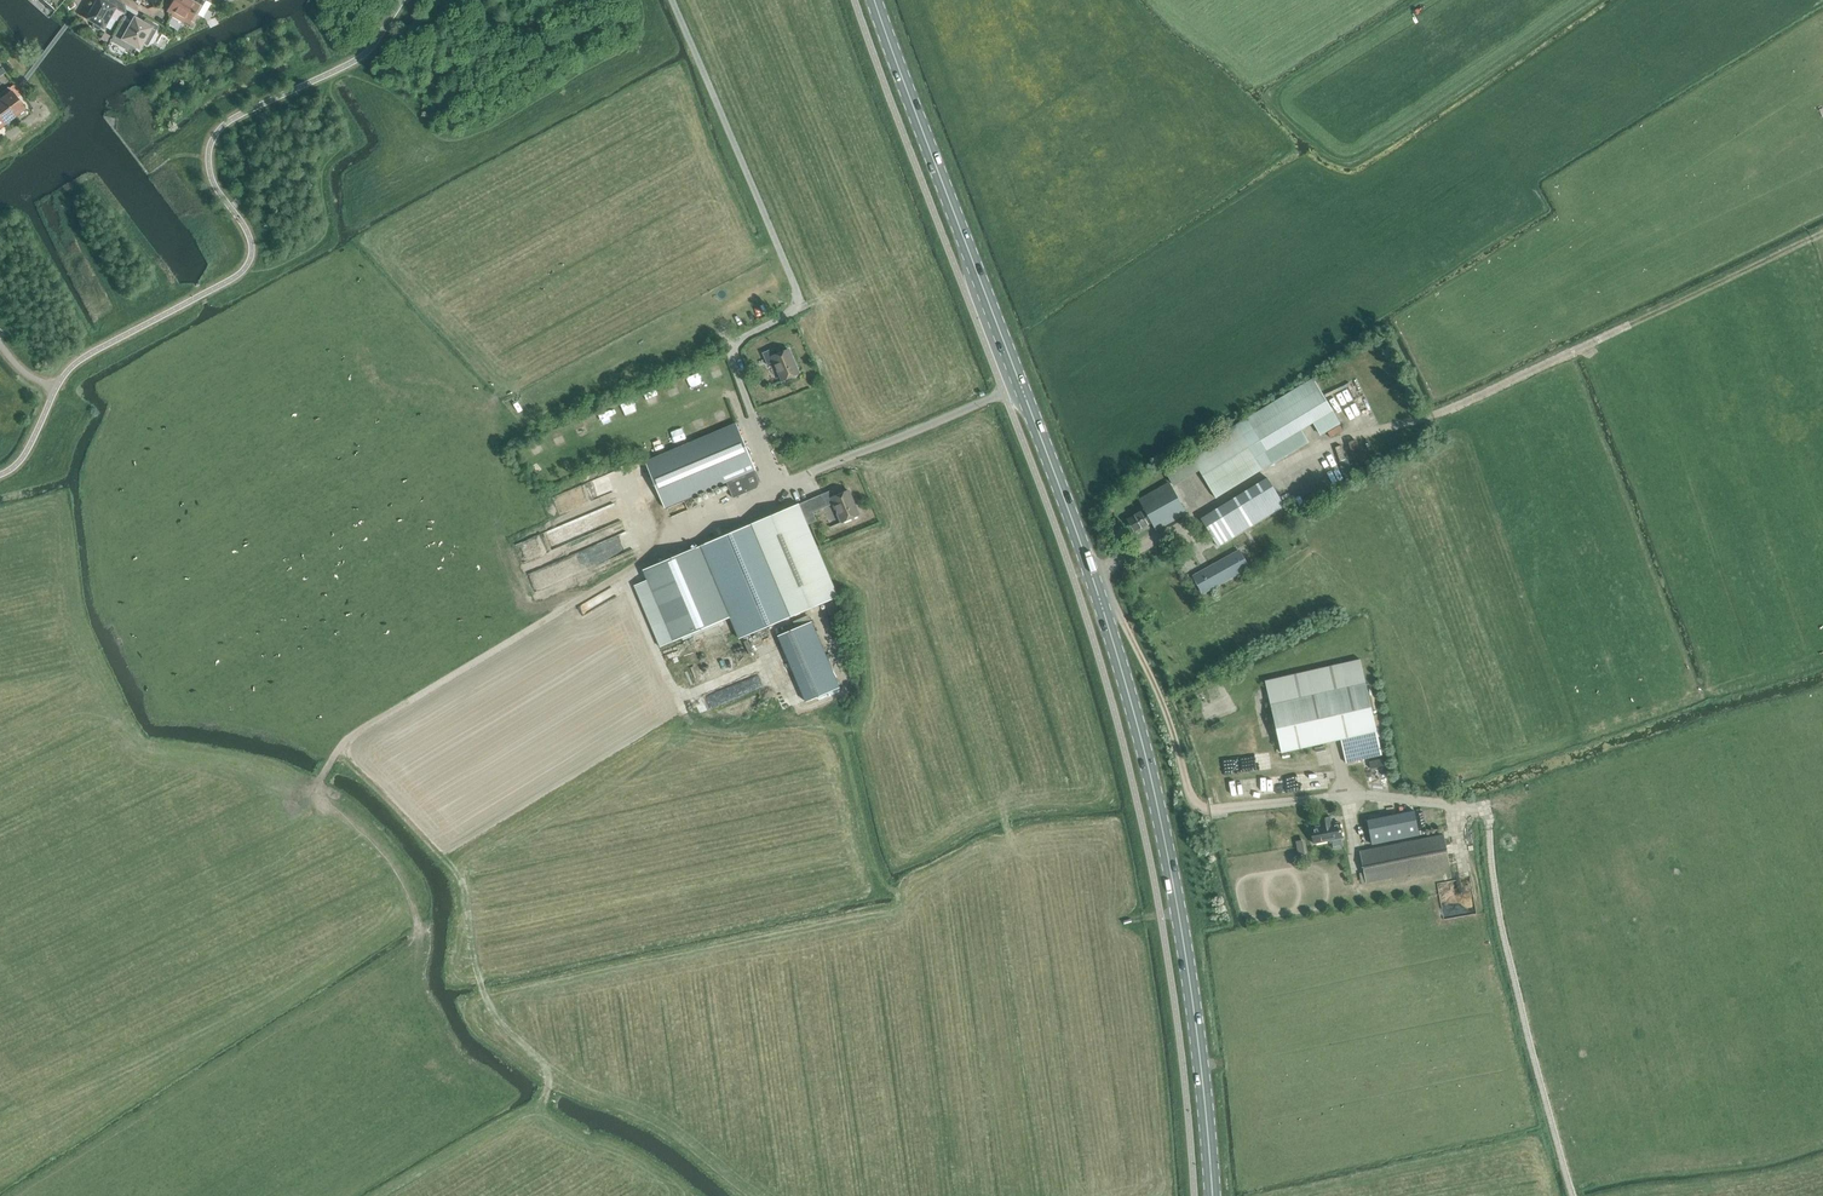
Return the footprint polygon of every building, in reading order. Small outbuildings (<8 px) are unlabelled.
[(54,11),(64,0),(41,0),(54,11)] [(86,18),(93,23),(92,25),(93,27),(97,29),(99,29),(101,27),(103,28),(115,7),(125,13),(123,3),(117,0),(108,0),(106,2),(102,0),(96,0),(86,18)] [(205,0),(173,0),(168,9),(173,12),(172,13),(172,15),(182,20),(183,20),(184,19),(189,21),(192,15),(197,14),(205,0)] [(135,19),(132,25),(123,20),(122,19),(111,40),(119,45),(126,48),(129,43),(139,48),(142,42),(147,44),(157,26),(145,20),(143,23),(135,19)] [(1,99),(14,117),(25,109),(8,87),(0,93),(0,98),(1,99)] [(5,125),(14,117),(1,99),(0,98),(0,118),(5,125)] [(715,267),(730,259),(728,255),(712,263),(715,267)] [(772,348),(762,352),(768,364),(774,362),(782,380),(799,373),(789,349),(775,355),(772,348)] [(656,373),(668,368),(662,355),(651,361),(656,373)] [(1188,476),(1194,473),(1211,502),(1308,442),(1298,427),(1311,419),(1321,434),(1340,422),(1312,378),(1178,461),(1156,474),(1160,483),(1167,479),(1170,484),(1179,479),(1177,474),(1184,470),(1188,476)] [(667,385),(669,396),(681,395),(679,384),(667,385)] [(649,405),(660,401),(657,393),(646,396),(649,405)] [(719,424),(729,419),(723,405),(713,410),(719,424)] [(645,461),(665,507),(745,474),(746,477),(757,472),(736,422),(645,461)] [(1268,479),(1201,520),(1218,547),(1284,506),(1268,479)] [(1146,495),(1139,499),(1145,510),(1127,520),(1134,532),(1152,522),(1156,530),(1182,514),(1171,495),(1168,496),(1163,486),(1153,491),(1152,488),(1144,491),(1146,495)] [(835,496),(832,489),(822,493),(828,506),(834,503),(842,521),(859,514),(849,490),(835,496)] [(804,516),(828,506),(822,493),(798,503),(752,523),(791,616),(838,596),(804,516)] [(752,523),(700,545),(732,621),(739,638),(791,616),(752,523)] [(700,545),(643,569),(675,645),(731,621),(700,545)] [(1193,576),(1202,592),(1248,566),(1240,550),(1193,576)] [(837,600),(826,605),(831,617),(842,613),(837,600)] [(809,622),(775,636),(803,702),(836,688),(809,622)] [(1265,682),(1281,752),(1341,739),(1346,763),(1382,755),(1360,660),(1265,682)] [(1372,768),(1386,765),(1384,757),(1370,761),(1372,768)] [(1368,818),(1372,842),(1420,834),(1416,810),(1368,818)] [(1313,843),(1342,837),(1339,822),(1332,823),(1330,816),(1318,819),(1320,826),(1310,828),(1313,843)] [(1366,884),(1450,868),(1444,834),(1359,851),(1366,884)] [(1305,838),(1296,840),(1299,854),(1308,852),(1305,838)]
